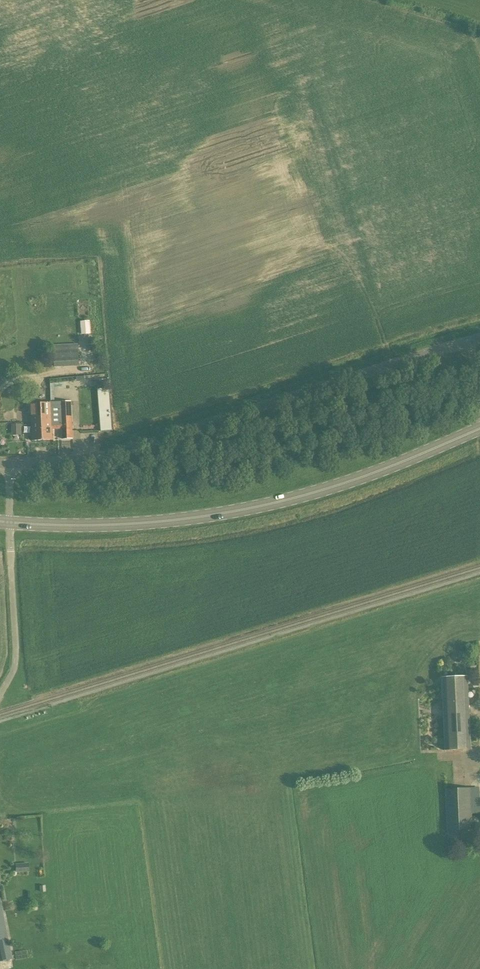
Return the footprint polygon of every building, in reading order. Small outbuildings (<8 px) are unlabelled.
[(81,320),(81,334),(92,333),(91,320),(81,320)] [(54,367),(79,366),(78,344),(53,345),(54,367)] [(99,387),(102,430),(113,430),(111,387),(99,387)] [(71,401),(59,402),(60,424),(49,425),(49,433),(52,432),(52,429),(62,429),(62,438),(72,438),(71,401)] [(60,424),(59,402),(31,403),(32,440),(52,440),(52,432),(49,433),(49,425),(60,424)] [(12,435),(23,435),(23,423),(12,423),(12,435)] [(442,678),(445,750),(470,749),(467,677),(442,678)] [(445,803),(446,831),(473,828),(472,814),(479,813),(479,811),(479,788),(454,788),(453,762),(438,763),(438,771),(436,771),(437,803),(445,803)] [(15,872),(29,872),(28,863),(15,864),(15,872)] [(0,899),(0,962),(12,959),(0,899)]
